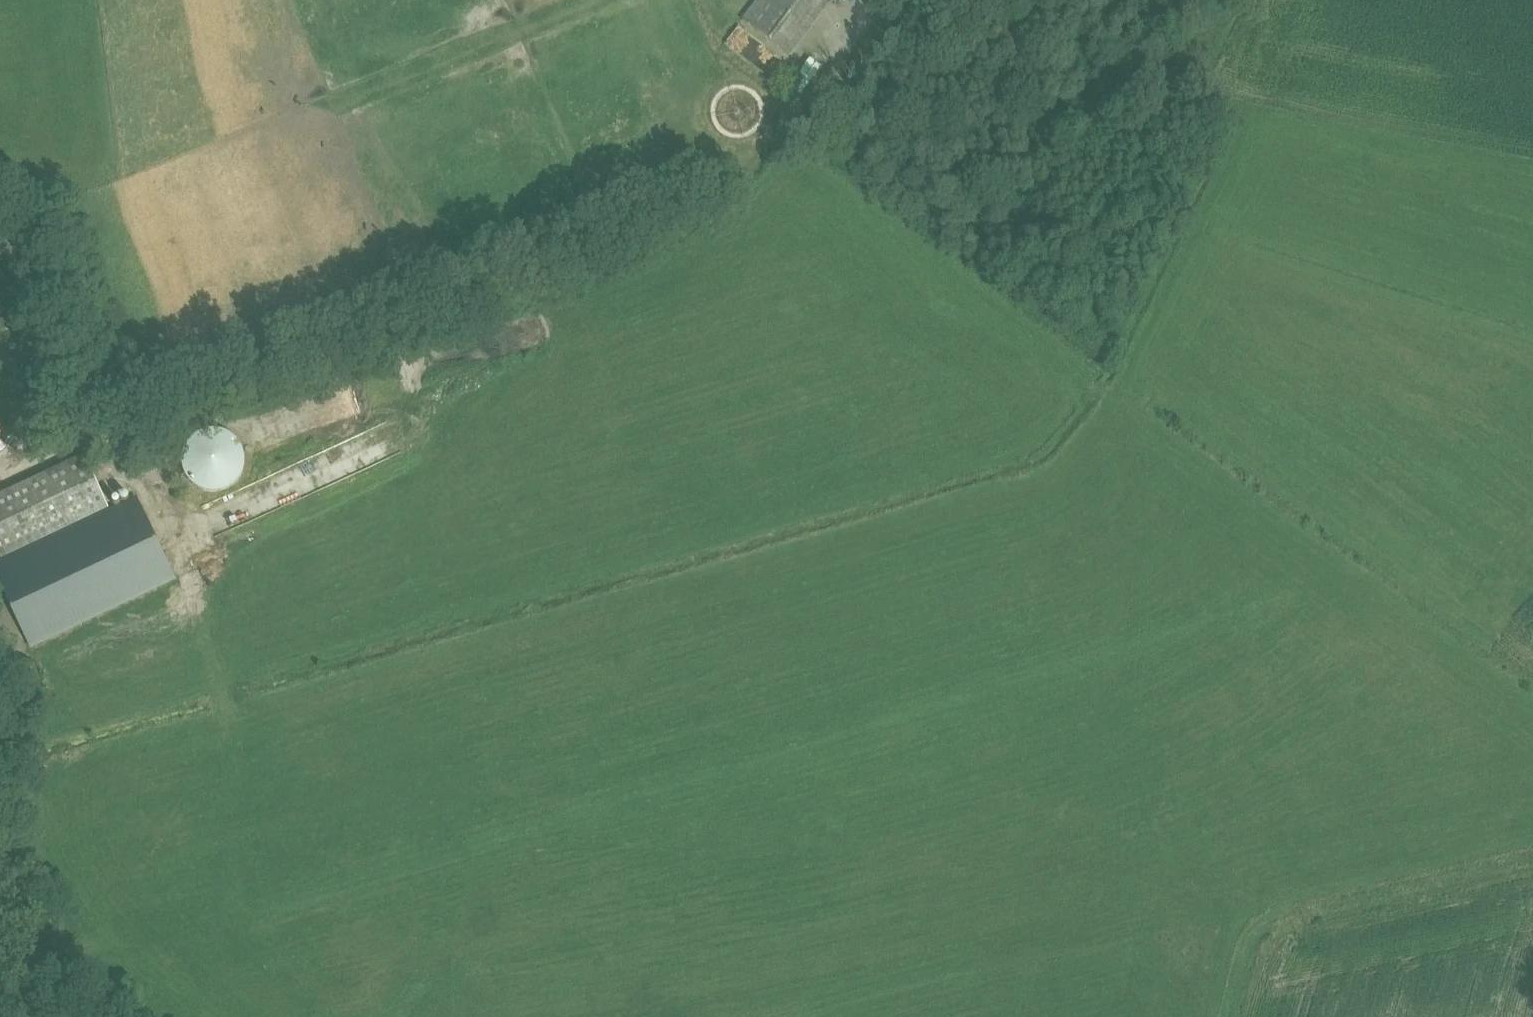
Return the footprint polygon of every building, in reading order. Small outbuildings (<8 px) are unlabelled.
[(822,0),(758,0),(743,20),(789,56),(828,4),(822,0)] [(755,53),(763,39),(751,31),(742,46),(755,53)] [(85,457),(0,497),(0,561),(110,509),(85,457)] [(138,500),(0,565),(0,580),(32,648),(176,580),(138,500)]
